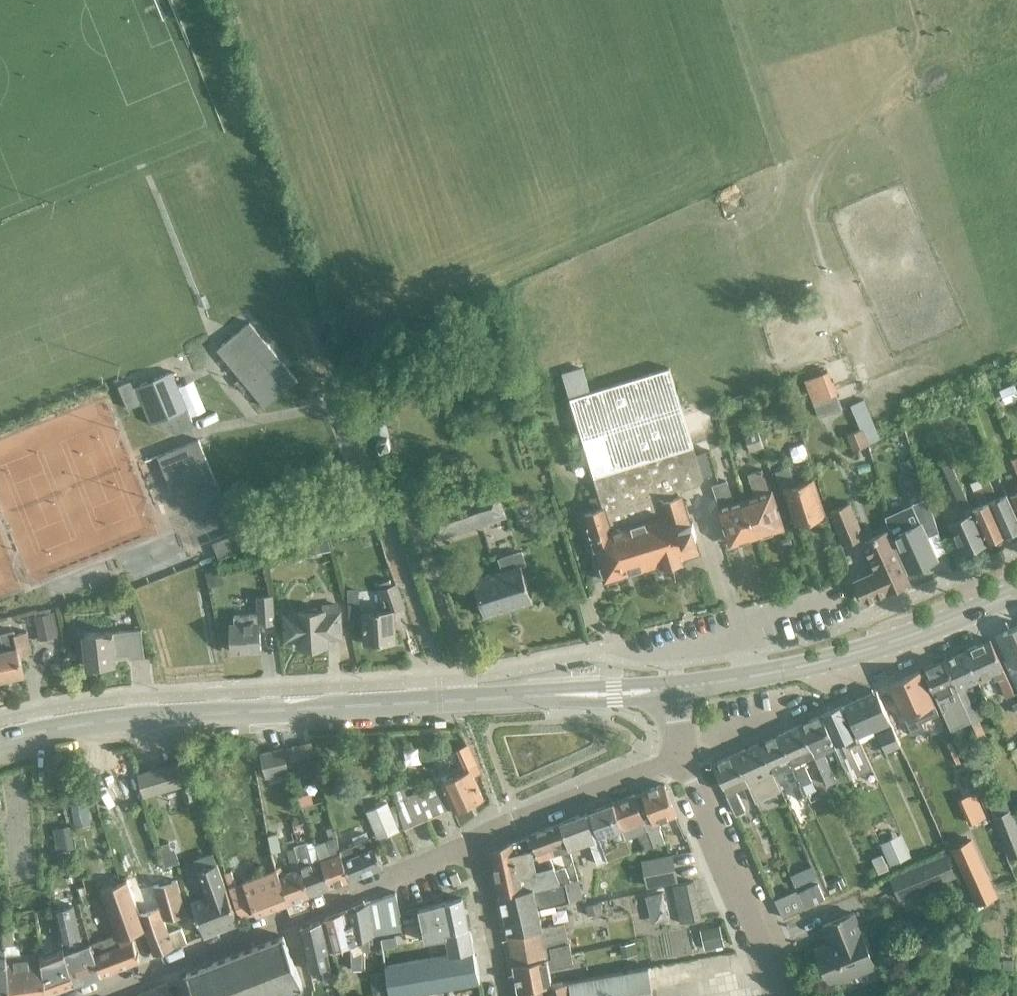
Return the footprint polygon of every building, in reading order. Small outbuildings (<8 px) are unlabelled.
[(237,332),(216,349),(240,378),(235,381),(243,391),(247,387),(264,407),(297,380),(249,322),(237,332)] [(625,554),(630,572),(663,561),(665,566),(682,560),(681,557),(699,551),(694,536),(696,535),(692,522),(690,523),(679,489),(699,483),(702,477),(695,454),(668,368),(570,398),(603,506),(610,529),(624,525),(632,552),(625,554)] [(804,379),(818,415),(842,406),(828,369),(804,379)] [(129,381),(118,385),(120,390),(128,408),(139,404),(139,403),(142,402),(148,417),(150,422),(174,433),(193,425),(189,415),(171,371),(136,386),(139,395),(136,396),(129,381)] [(997,391),(1003,404),(1016,397),(1016,393),(1013,384),(997,391)] [(741,395),(727,400),(730,410),(744,406),(741,395)] [(880,437),(864,397),(850,403),(860,429),(847,435),(852,448),(880,437)] [(380,448),(391,445),(382,420),(371,423),(380,448)] [(762,447),(757,429),(743,433),(749,451),(762,447)] [(199,438),(157,455),(171,491),(190,483),(193,490),(214,481),(199,438)] [(708,450),(695,454),(702,477),(715,473),(708,450)] [(910,458),(903,461),(906,469),(913,466),(910,458)] [(986,542),(971,509),(949,462),(941,466),(964,516),(948,523),(962,553),(986,542)] [(796,523),(823,515),(811,480),(794,486),(788,467),(774,472),(781,491),(786,490),(796,523)] [(756,497),(744,501),(755,535),(780,527),(762,469),(748,473),(756,497)] [(917,474),(903,479),(910,500),(924,496),(917,474)] [(981,485),(987,498),(995,495),(987,476),(978,479),(981,485)] [(978,503),(987,498),(981,485),(978,479),(969,483),(978,503)] [(755,535),(744,501),(733,504),(726,480),(712,485),(730,543),(755,535)] [(440,536),(505,515),(494,483),(429,503),(440,536)] [(989,501),(1004,534),(1016,528),(1016,520),(1005,494),(989,501)] [(910,504),(885,516),(887,525),(891,536),(908,572),(937,559),(926,536),(937,531),(926,497),(910,504)] [(1004,534),(989,501),(971,509),(986,542),(1004,534)] [(862,535),(849,503),(829,511),(842,544),(862,535)] [(603,506),(583,512),(604,580),(630,572),(625,554),(632,552),(624,525),(610,529),(603,506)] [(886,591),(908,581),(885,532),(863,542),(876,571),(855,581),(864,601),(885,591),(886,591)] [(236,533),(212,542),(218,557),(242,548),(236,533)] [(318,540),(305,543),(308,556),(321,553),(318,540)] [(501,570),(473,579),(484,615),(532,600),(521,566),(526,564),(521,550),(497,557),(501,570)] [(262,554),(253,557),(256,567),(265,565),(262,554)] [(220,570),(205,573),(208,587),(223,583),(220,570)] [(393,609),(403,606),(395,583),(379,588),(385,604),(381,605),(381,610),(363,611),(365,643),(395,641),(393,609)] [(358,588),(347,589),(349,618),(360,618),(358,588)] [(259,623),(274,622),(272,595),(256,596),(257,613),(234,614),(234,624),(230,624),(232,651),(260,649),(259,623)] [(325,635),(339,634),(337,609),(335,603),(322,604),(323,610),(297,612),(297,615),(286,616),(287,638),(299,637),(300,647),(326,645),(325,635)] [(36,619),(40,638),(55,634),(50,615),(36,619)] [(1002,633),(1016,667),(1016,626),(1002,633)] [(130,658),(144,656),(141,629),(113,632),(113,631),(84,634),(87,666),(114,663),(113,654),(129,652),(130,658)] [(19,655),(32,652),(27,630),(15,633),(14,630),(0,633),(0,635),(3,649),(0,650),(0,683),(8,681),(7,677),(23,673),(19,655)] [(989,639),(963,650),(977,680),(991,674),(994,681),(997,680),(1004,697),(1013,694),(989,639)] [(977,680),(963,650),(943,660),(970,721),(976,736),(983,733),(962,687),(977,680)] [(943,660),(922,669),(935,697),(949,730),(970,721),(943,660)] [(918,671),(888,684),(903,717),(910,733),(924,728),(921,721),(938,714),(933,703),(918,671)] [(875,690),(843,705),(856,734),(860,742),(873,737),(869,728),(888,720),(875,690)] [(843,705),(820,715),(835,747),(834,747),(842,764),(843,764),(848,776),(871,766),(860,742),(856,734),(843,705)] [(820,715),(799,724),(813,754),(826,783),(835,779),(823,752),(834,747),(835,747),(820,715)] [(813,754),(799,724),(778,733),(806,794),(815,790),(803,762),(798,764),(796,761),(813,754)] [(891,727),(877,734),(885,752),(889,751),(899,746),(891,727)] [(778,733),(759,742),(772,772),(782,768),(796,798),(806,794),(778,733)] [(310,741),(283,748),(286,760),(313,754),(310,741)] [(772,772),(759,742),(734,753),(754,799),(755,801),(780,790),(772,772)] [(405,797),(403,789),(392,793),(396,804),(403,827),(403,829),(452,807),(454,812),(483,799),(472,776),(480,773),(468,746),(460,750),(469,770),(440,782),(441,786),(418,796),(417,794),(405,797)] [(283,748),(271,751),(277,775),(289,772),(286,760),(283,748)] [(277,775),(271,751),(260,754),(266,778),(277,775)] [(754,799),(734,753),(712,763),(735,814),(744,810),(736,791),(735,792),(734,789),(742,785),(749,801),(754,799)] [(986,757),(976,762),(981,773),(991,769),(986,757)] [(185,759),(173,763),(180,786),(192,782),(185,759)] [(173,763),(160,767),(167,790),(180,786),(173,763)] [(383,775),(382,765),(374,767),(376,776),(383,775)] [(167,790),(160,767),(148,770),(155,793),(167,790)] [(155,793),(148,770),(136,774),(143,797),(155,793)] [(634,795),(653,846),(663,843),(657,827),(658,827),(656,821),(674,814),(663,784),(634,795)] [(193,786),(181,789),(185,803),(196,800),(193,786)] [(310,794),(299,797),(301,807),(312,804),(310,794)] [(653,846),(634,795),(612,803),(625,839),(636,835),(638,839),(641,838),(644,848),(653,846)] [(389,807),(386,802),(366,811),(378,838),(403,827),(396,804),(389,807)] [(612,803),(589,811),(598,836),(606,860),(630,852),(625,839),(612,803)] [(981,809),(964,817),(967,824),(985,816),(981,809)] [(991,816),(1007,858),(1016,854),(1016,826),(1010,809),(1009,809),(993,816),(991,816)] [(598,836),(589,811),(559,823),(569,850),(589,843),(597,863),(606,860),(598,836)] [(559,823),(528,834),(534,848),(538,860),(569,850),(559,823)] [(68,825),(52,828),(56,851),(72,848),(68,825)] [(333,826),(326,829),(329,837),(335,834),(333,826)] [(268,835),(272,852),(280,850),(276,833),(268,835)] [(889,838),(879,843),(889,865),(899,861),(910,856),(900,833),(889,838)] [(339,848),(337,838),(335,834),(329,837),(314,843),(314,845),(320,859),(330,887),(349,880),(339,848)] [(534,848),(528,834),(492,848),(490,854),(492,865),(498,894),(522,890),(533,888),(533,889),(560,883),(555,872),(553,867),(536,872),(534,865),(530,849),(534,848)] [(339,848),(349,880),(382,866),(371,837),(339,848)] [(275,868),(276,871),(288,903),(310,895),(306,884),(298,867),(294,845),(293,844),(292,839),(285,842),(292,871),(282,874),(279,866),(275,868)] [(970,839),(951,848),(976,903),(995,895),(970,839)] [(306,841),(300,842),(293,844),(294,845),(298,867),(306,884),(310,895),(330,887),(320,859),(314,845),(308,847),(306,841)] [(945,853),(889,877),(899,900),(955,877),(945,853)] [(877,873),(888,868),(882,854),(871,858),(877,873)] [(670,855),(642,860),(648,886),(675,881),(670,855)] [(194,869),(205,896),(190,902),(203,936),(238,922),(213,861),(194,869)] [(564,868),(555,872),(560,883),(565,882),(570,881),(564,868)] [(231,870),(223,873),(229,888),(239,915),(254,909),(256,915),(288,903),(276,871),(236,885),(231,870)] [(798,872),(790,876),(794,886),(803,883),(798,872)] [(840,879),(833,882),(836,890),(844,886),(840,879)] [(112,886),(100,890),(116,934),(90,944),(91,946),(100,975),(138,960),(131,939),(130,939),(128,936),(143,930),(138,914),(127,880),(112,886)] [(565,882),(568,901),(581,898),(577,880),(570,881),(565,882)] [(674,897),(695,893),(692,880),(671,884),(674,897)] [(158,908),(138,914),(143,930),(152,954),(185,942),(180,928),(167,933),(162,920),(184,915),(175,881),(153,886),(158,908)] [(565,882),(560,883),(533,889),(533,888),(522,890),(498,894),(507,935),(538,929),(541,928),(537,907),(568,901),(565,882)] [(803,908),(823,899),(816,885),(797,893),(803,908)] [(661,892),(644,896),(651,923),(667,919),(661,892)] [(368,901),(324,919),(331,951),(347,945),(348,952),(350,952),(351,968),(363,968),(363,950),(368,950),(368,937),(373,935),(400,930),(398,916),(394,893),(368,901)] [(695,893),(674,897),(677,910),(698,905),(695,893)] [(782,917),(803,908),(797,893),(776,903),(782,917)] [(461,898),(417,911),(424,942),(446,937),(445,933),(467,928),(461,898)] [(601,903),(586,906),(588,917),(603,914),(601,903)] [(698,908),(698,905),(677,910),(679,922),(700,918),(698,909),(698,908)] [(91,946),(90,944),(73,949),(71,938),(78,937),(72,906),(55,910),(57,918),(59,927),(60,934),(64,950),(64,954),(74,985),(100,975),(91,946)] [(833,953),(819,958),(829,984),(868,968),(862,953),(868,950),(853,913),(821,925),(829,943),(833,953)] [(57,918),(49,920),(53,935),(60,934),(59,927),(57,918)] [(324,919),(299,929),(308,970),(320,968),(323,982),(333,979),(331,966),(328,966),(325,952),(331,951),(324,919)] [(538,929),(507,935),(513,965),(550,957),(548,947),(568,943),(564,924),(551,926),(541,928),(538,929)] [(11,926),(3,927),(5,946),(14,944),(11,926)] [(720,926),(701,930),(705,950),(725,945),(720,926)] [(467,928),(445,933),(446,937),(445,938),(449,955),(454,954),(472,949),(467,928)] [(185,973),(194,995),(276,995),(302,986),(282,936),(282,935),(185,973)] [(395,935),(379,938),(381,948),(396,945),(395,935)] [(634,942),(619,945),(622,957),(636,954),(634,942)] [(550,957),(513,965),(517,990),(550,984),(547,968),(572,964),(568,943),(548,947),(550,957)] [(5,948),(11,995),(34,995),(47,994),(42,962),(40,951),(20,954),(18,944),(14,944),(5,946),(5,948)] [(63,946),(41,954),(42,962),(47,994),(74,985),(70,973),(64,954),(64,950),(63,946)] [(5,948),(0,949),(0,995),(11,995),(5,948)] [(384,967),(389,995),(399,995),(436,989),(479,982),(472,949),(454,954),(436,958),(405,963),(384,967)] [(1002,960),(1001,969),(1011,970),(1011,960),(1002,960)] [(550,984),(517,990),(518,995),(652,995),(648,976),(654,975),(652,966),(562,983),(562,982),(550,984)] [(153,988),(155,995),(169,995),(166,983),(153,988)] [(974,992),(976,995),(992,995),(997,994),(993,986),(974,992)]
